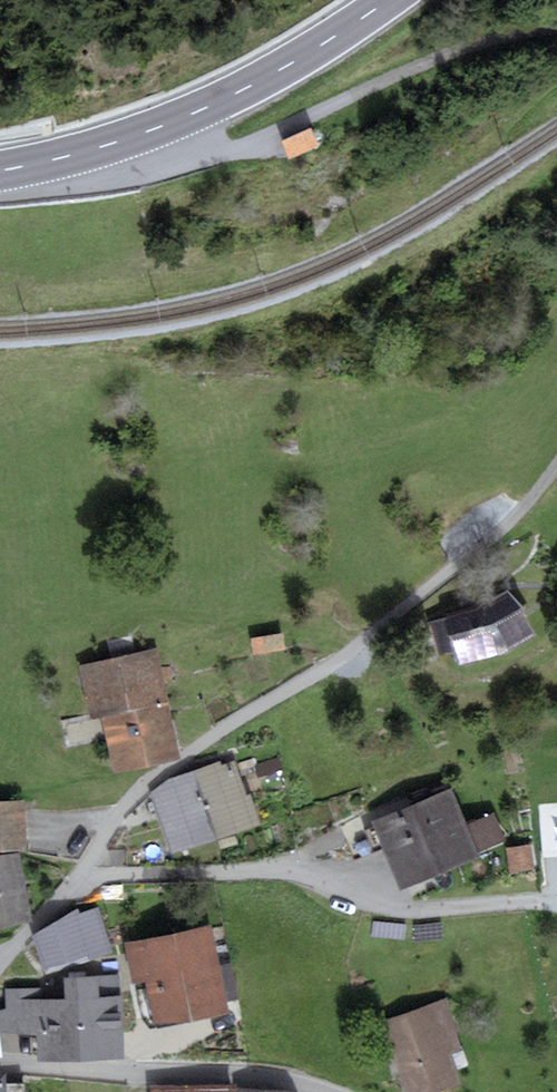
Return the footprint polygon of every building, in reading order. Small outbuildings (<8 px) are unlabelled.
[(311,128),(282,141),(289,158),(318,146),(311,128)] [(484,605),(444,615),(456,667),(503,656),(535,636),(508,590),(484,605)] [(157,640),(81,658),(92,709),(105,707),(118,763),(181,749),(157,640)] [(287,640),(256,643),(257,659),(288,656),(287,640)] [(167,780),(149,793),(170,854),(260,823),(250,796),(246,797),(234,762),(221,766),(219,762),(167,780)] [(452,787),(372,821),(401,890),(479,857),(477,853),(506,841),(493,811),(467,822),(452,787)] [(0,796),(0,842),(27,841),(25,795),(0,796)] [(531,846),(505,849),(508,874),(534,871),(531,846)] [(0,850),(0,919),(34,914),(18,850),(0,850)] [(80,913),(35,941),(47,976),(115,953),(101,912),(82,918),(80,913)] [(208,930),(129,946),(136,979),(145,977),(155,1023),(225,1008),(208,930)] [(39,990),(8,991),(8,1030),(39,1031),(41,1057),(121,1055),(117,978),(70,980),(71,1002),(38,1002),(39,990)] [(383,1032),(412,1091),(449,1091),(464,1085),(453,1061),(469,1053),(445,1003),(383,1032)]
